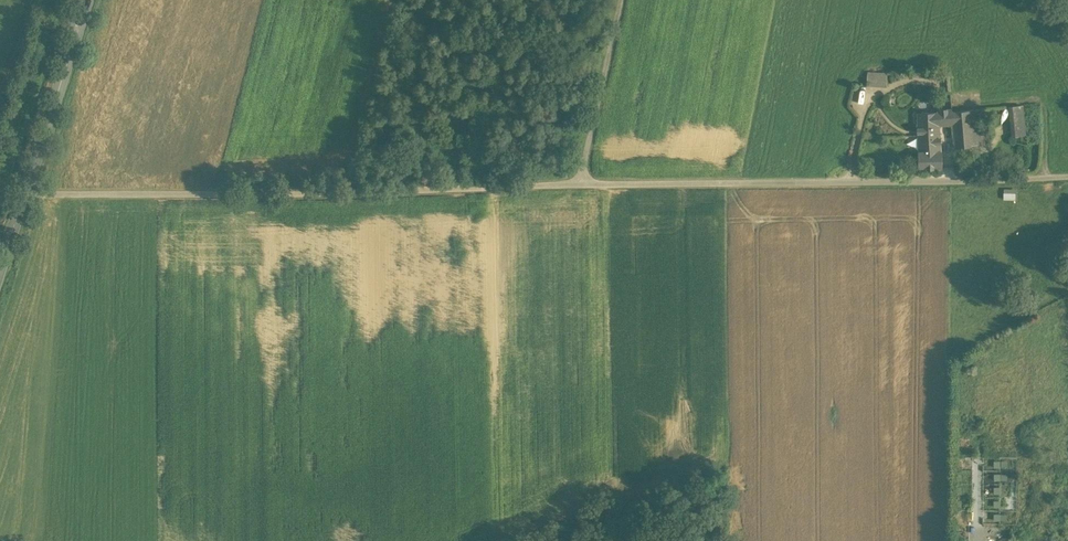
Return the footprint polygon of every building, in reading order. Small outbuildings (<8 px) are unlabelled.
[(868,70),(868,85),(888,85),(888,71),(868,70)] [(1016,109),(1007,109),(1008,116),(1008,120),(1016,120),(1016,109)] [(1028,109),(1016,109),(1016,120),(1029,119),(1028,109)] [(973,110),(953,113),(954,122),(956,146),(976,145),(975,137),(973,110)] [(982,110),(973,110),(975,137),(984,136),(983,121),(982,110)] [(994,110),(982,110),(983,121),(994,120),(994,116),(994,110)] [(953,113),(939,114),(939,123),(954,122),(953,113)] [(938,114),(917,117),(918,150),(941,149),(939,123),(939,114),(938,114)] [(941,149),(918,150),(919,167),(943,166),(942,149),(941,149)] [(972,198),(985,199),(985,188),(973,187),(972,198)] [(994,480),(1008,479),(1007,459),(994,460),(994,480)]
